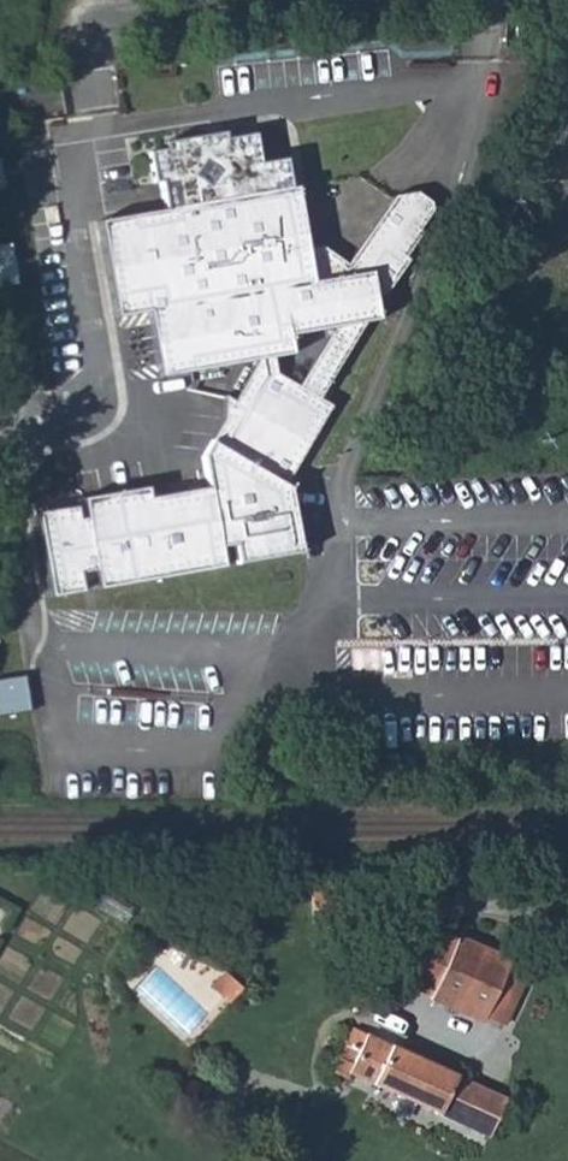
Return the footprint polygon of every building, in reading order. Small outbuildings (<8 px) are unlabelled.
[(139,281),(153,279),(158,304),(165,346),(265,331),(265,353),(245,384),(236,398),(204,446),(204,458),(146,466),(143,455),(78,465),(82,484),(72,486),(69,472),(29,477),(43,565),(80,560),(76,538),(94,535),(97,558),(216,543),(212,520),(225,518),(229,540),(296,531),(286,469),(280,460),(326,388),(318,381),(371,292),(383,291),(383,284),(380,281),(377,258),(393,255),(409,222),(409,217),(421,193),(419,187),(431,166),(411,152),(391,157),(355,230),(329,216),(312,219),(300,156),(295,157),(290,130),(263,133),(257,103),(235,105),(233,96),(163,106),(164,117),(146,119),(151,151),(158,152),(159,165),(174,164),(176,176),(98,186),(115,285),(139,281)] [(0,241),(0,282),(21,278),(13,239),(0,241)] [(139,281),(144,306),(158,304),(153,279),(139,281)] [(236,398),(245,384),(229,374),(227,392),(236,398)] [(33,705),(27,672),(0,677),(0,711),(33,705)] [(408,911),(432,920),(418,954),(415,960),(464,981),(467,974),(481,944),(496,949),(506,926),(441,899),(439,904),(416,894),(408,911)] [(467,974),(490,984),(515,932),(506,926),(496,949),(481,944),(467,974)] [(315,1040),(329,1047),(334,1034),(474,1098),(491,1060),(338,989),(315,1040)]
